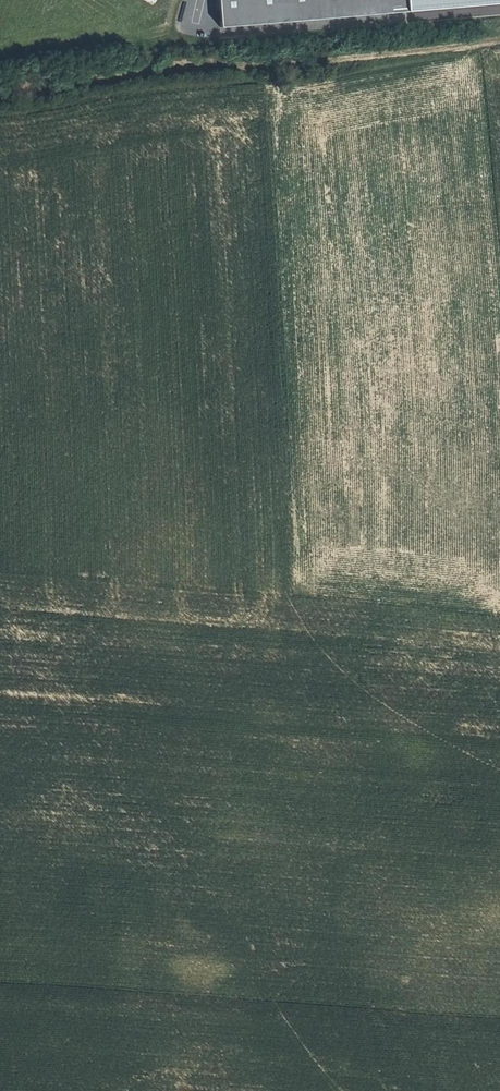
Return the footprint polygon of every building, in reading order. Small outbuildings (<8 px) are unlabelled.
[(218,27),(403,13),(402,0),(216,0),(218,27)]
